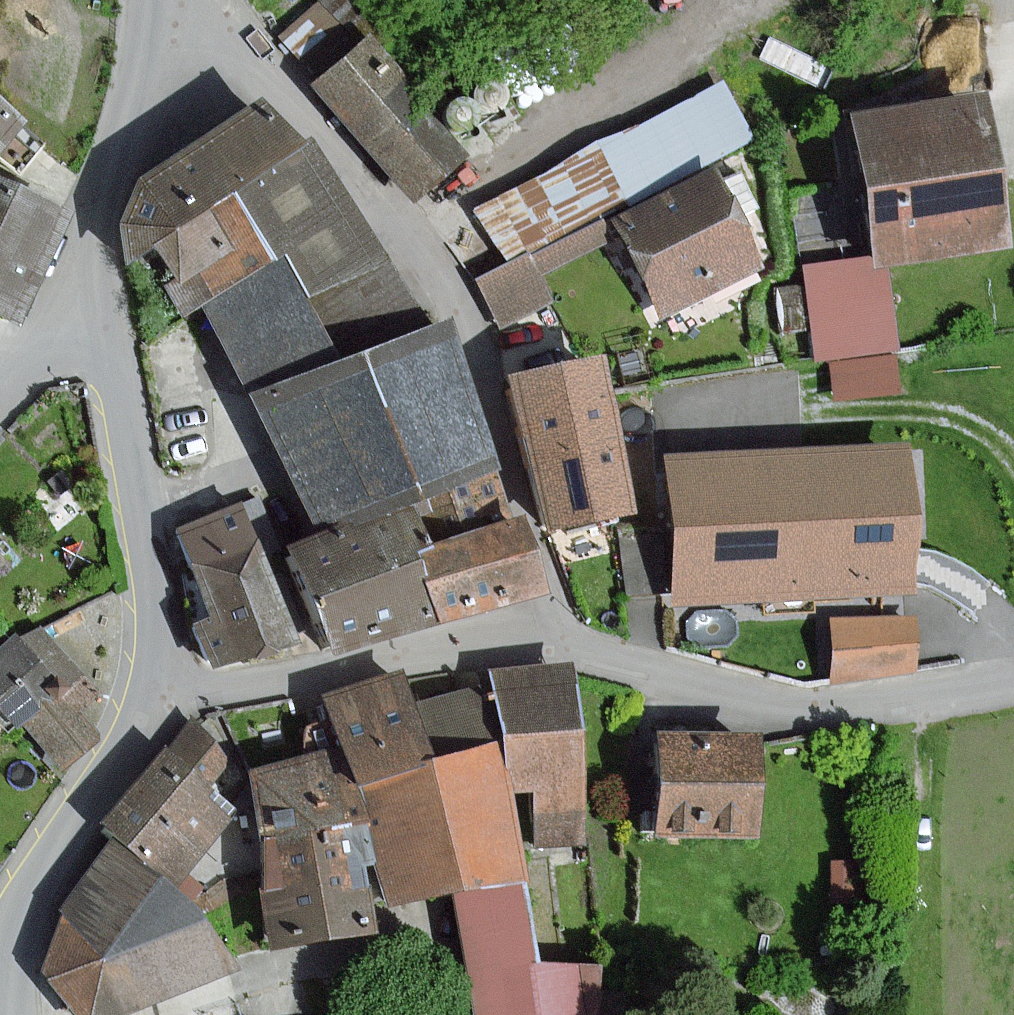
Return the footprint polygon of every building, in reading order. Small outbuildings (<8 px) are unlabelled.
[(338,55),(354,17),(313,0),(309,0),(293,36),(338,55)] [(472,156),(371,38),(315,86),(417,204),(472,156)] [(755,147),(723,83),(465,208),(496,272),(602,221),(619,212),(713,167),(755,147)] [(983,95),(855,115),(876,255),(878,268),(894,266),(1007,249),(983,95)] [(384,256),(315,140),(302,148),(267,97),(202,140),(144,179),(124,224),(127,257),(157,239),(180,279),(168,286),(185,314),(203,304),(253,390),(286,459),(320,530),(290,540),(329,656),(440,619),(470,609),(543,585),(520,517),(515,519),(498,471),(448,322),(427,330),(384,256)] [(18,173),(29,160),(43,144),(21,126),(26,121),(0,100),(0,157),(18,173)] [(713,167),(619,212),(667,310),(760,265),(713,167)] [(69,211),(0,178),(0,313),(18,321),(69,211)] [(496,272),(484,277),(499,316),(541,298),(531,274),(609,236),(602,221),(496,272)] [(878,268),(876,255),(803,266),(815,366),(896,356),(894,266),(878,268)] [(630,509),(597,364),(515,382),(549,527),(630,509)] [(908,451),(672,462),(679,602),(915,590),(908,451)] [(200,626),(214,666),(289,638),(279,611),(240,508),(182,529),(216,620),(200,626)] [(67,782),(110,740),(86,717),(108,694),(43,629),(28,645),(0,617),(0,715),(67,782)] [(913,671),(910,619),(837,624),(840,676),(913,671)] [(582,849),(565,667),(492,674),(505,804),(527,802),(532,853),(582,849)] [(475,669),(325,698),(340,747),(342,753),(362,821),(389,909),(456,899),(523,890),(505,804),(475,669)] [(169,889),(237,807),(221,794),(243,762),(189,722),(168,748),(99,831),(113,842),(169,889)] [(754,829),(755,735),(668,734),(667,828),(754,829)] [(360,856),(354,823),(362,821),(342,753),(340,747),(316,754),(249,773),(257,837),(271,943),(375,930),(360,856)] [(113,842),(66,918),(45,975),(77,1014),(132,1014),(242,971),(210,925),(169,889),(113,842)] [(523,890),(456,899),(473,1014),(596,1014),(597,970),(535,968),(523,890)]
